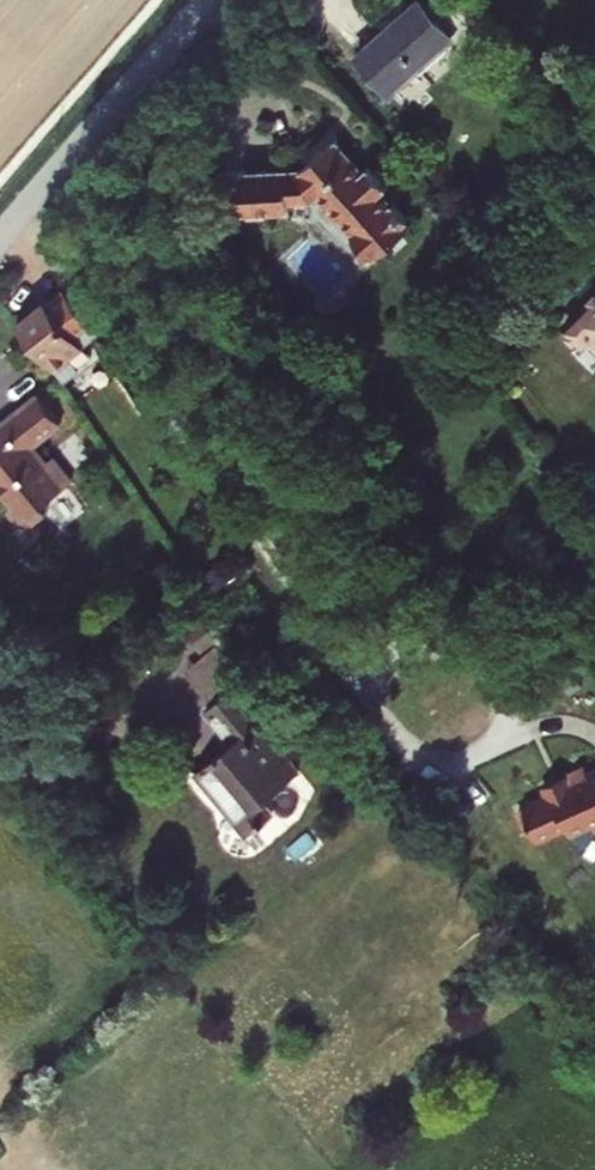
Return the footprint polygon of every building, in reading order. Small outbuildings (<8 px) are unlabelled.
[(457,30),(432,0),(427,0),(367,50),(394,83),(457,30)] [(258,207),(298,196),(302,202),(316,196),(330,187),(382,254),(415,226),(387,188),(395,182),(378,162),(371,166),(345,134),(310,162),(252,169),(258,207)] [(53,298),(31,314),(74,376),(89,365),(88,364),(102,353),(93,341),(110,330),(79,287),(63,298),(57,303),(53,298)] [(53,298),(57,303),(63,298),(60,294),(53,298)] [(581,327),(594,341),(594,313),(581,327)] [(47,394),(0,430),(0,475),(1,475),(24,505),(19,510),(28,521),(36,523),(41,522),(52,513),(49,507),(82,483),(63,458),(57,461),(46,448),(72,427),(47,394)] [(215,641),(191,670),(220,693),(244,664),(215,641)] [(266,712),(273,707),(246,675),(217,698),(244,731),(206,762),(258,826),(282,807),(272,795),(309,765),(266,712)] [(551,789),(555,799),(535,809),(543,827),(548,840),(577,827),(583,832),(594,827),(594,772),(594,770),(551,789)] [(543,827),(535,809),(527,813),(534,830),(543,827)]
